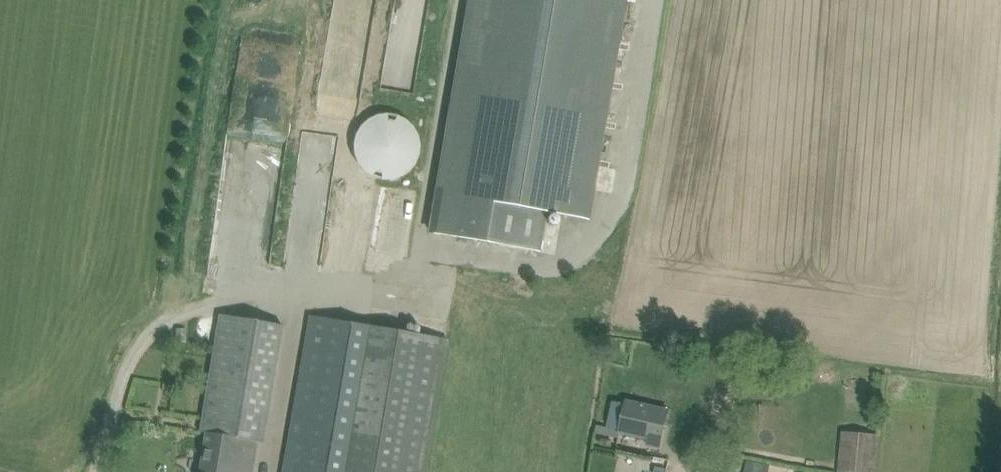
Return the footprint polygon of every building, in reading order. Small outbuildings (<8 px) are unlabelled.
[(431,232),(539,251),(546,211),(588,219),(625,0),(470,0),(431,232)] [(378,180),(393,180),(408,174),(418,161),(421,148),(418,134),(409,122),(394,115),(379,115),(367,120),(358,131),(354,147),(357,163),(367,174),(378,180)] [(375,234),(385,236),(392,186),(383,185),(375,234)] [(254,461),(257,441),(263,442),(268,412),(283,324),(231,315),(220,314),(199,431),(207,432),(200,471),(252,471),(254,461)] [(282,471),(424,471),(447,339),(309,316),(282,471)] [(650,433),(663,435),(668,410),(627,400),(620,432),(649,439),(650,433)] [(838,471),(873,471),(877,433),(842,430),(838,471)]
